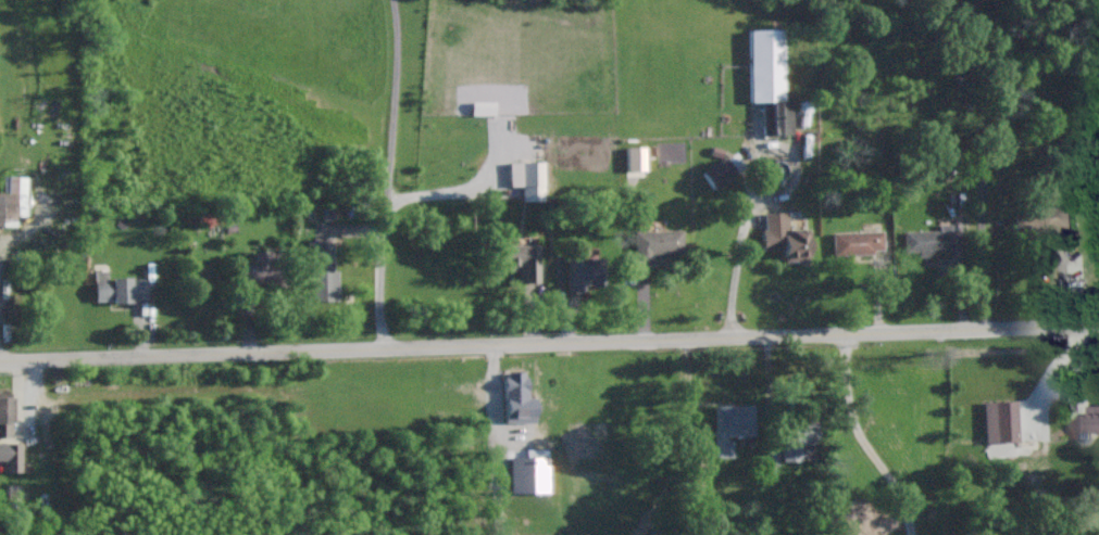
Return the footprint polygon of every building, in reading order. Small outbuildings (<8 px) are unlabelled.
[(751,102),(770,102),(771,135),(793,134),(792,100),(784,100),(782,29),(749,30),(751,102)] [(645,147),(627,147),(628,171),(646,171),(645,147)] [(713,189),(745,170),(735,153),(703,172),(713,189)] [(544,200),(543,162),(509,162),(510,186),(521,186),(522,201),(544,200)] [(16,227),(16,216),(26,216),(26,177),(4,176),(3,193),(0,193),(0,227),(16,227)] [(1024,242),(1024,237),(1013,238),(1013,215),(1047,215),(1046,207),(1071,206),(1072,227),(1050,228),(1050,235),(1039,235),(1039,241),(1024,242)] [(784,260),(784,250),(762,251),(762,230),(764,230),(763,213),(787,213),(787,229),(808,228),(809,256),(808,256),(808,260),(784,260)] [(906,252),(906,231),(939,231),(939,225),(951,225),(951,230),(953,230),(954,252),(934,252),(934,256),(917,256),(917,252),(906,252)] [(635,263),(634,232),(682,230),(682,253),(664,254),(664,257),(652,257),(652,262),(635,263)] [(884,251),(874,251),(874,254),(834,255),(834,232),(884,231),(884,251)] [(524,246),(538,245),(539,281),(520,281),(520,269),(508,270),(508,266),(489,266),(489,246),(509,246),(509,241),(524,241),(524,246)] [(314,300),(312,242),(332,242),(333,269),(337,269),(338,300),(314,300)] [(267,286),(267,281),(239,281),(238,262),(252,262),(252,253),(272,252),(272,260),(287,260),(288,286),(267,286)] [(569,292),(566,253),(579,252),(579,258),(602,257),(603,289),(594,289),(594,281),(587,281),(587,284),(584,284),(584,291),(569,292)] [(112,303),(112,301),(93,301),(93,270),(105,270),(105,280),(111,279),(111,277),(128,277),(128,279),(146,279),(146,300),(130,300),(130,302),(112,303)] [(524,372),(524,377),(526,377),(527,397),(535,396),(535,421),(505,421),(505,399),(503,399),(503,378),(507,377),(507,372),(524,372)] [(11,437),(0,437),(0,392),(10,392),(11,411),(11,437)] [(984,402),(985,443),(1018,442),(1017,401),(984,402)] [(750,436),(750,446),(738,447),(738,437),(728,437),(728,440),(735,440),(735,457),(716,458),(716,404),(754,404),(754,436),(750,436)] [(1089,406),(1098,405),(1098,431),(1089,432),(1090,436),(1086,440),(1083,440),(1078,437),(1078,416),(1089,416),(1089,406)] [(784,462),(783,418),(801,418),(801,422),(817,421),(819,444),(801,444),(801,461),(784,462)] [(22,443),(0,443),(0,461),(4,461),(4,472),(21,472),(22,443)] [(509,493),(547,493),(548,457),(509,456),(509,493)] [(9,500),(20,501),(21,486),(9,485),(9,500)]
